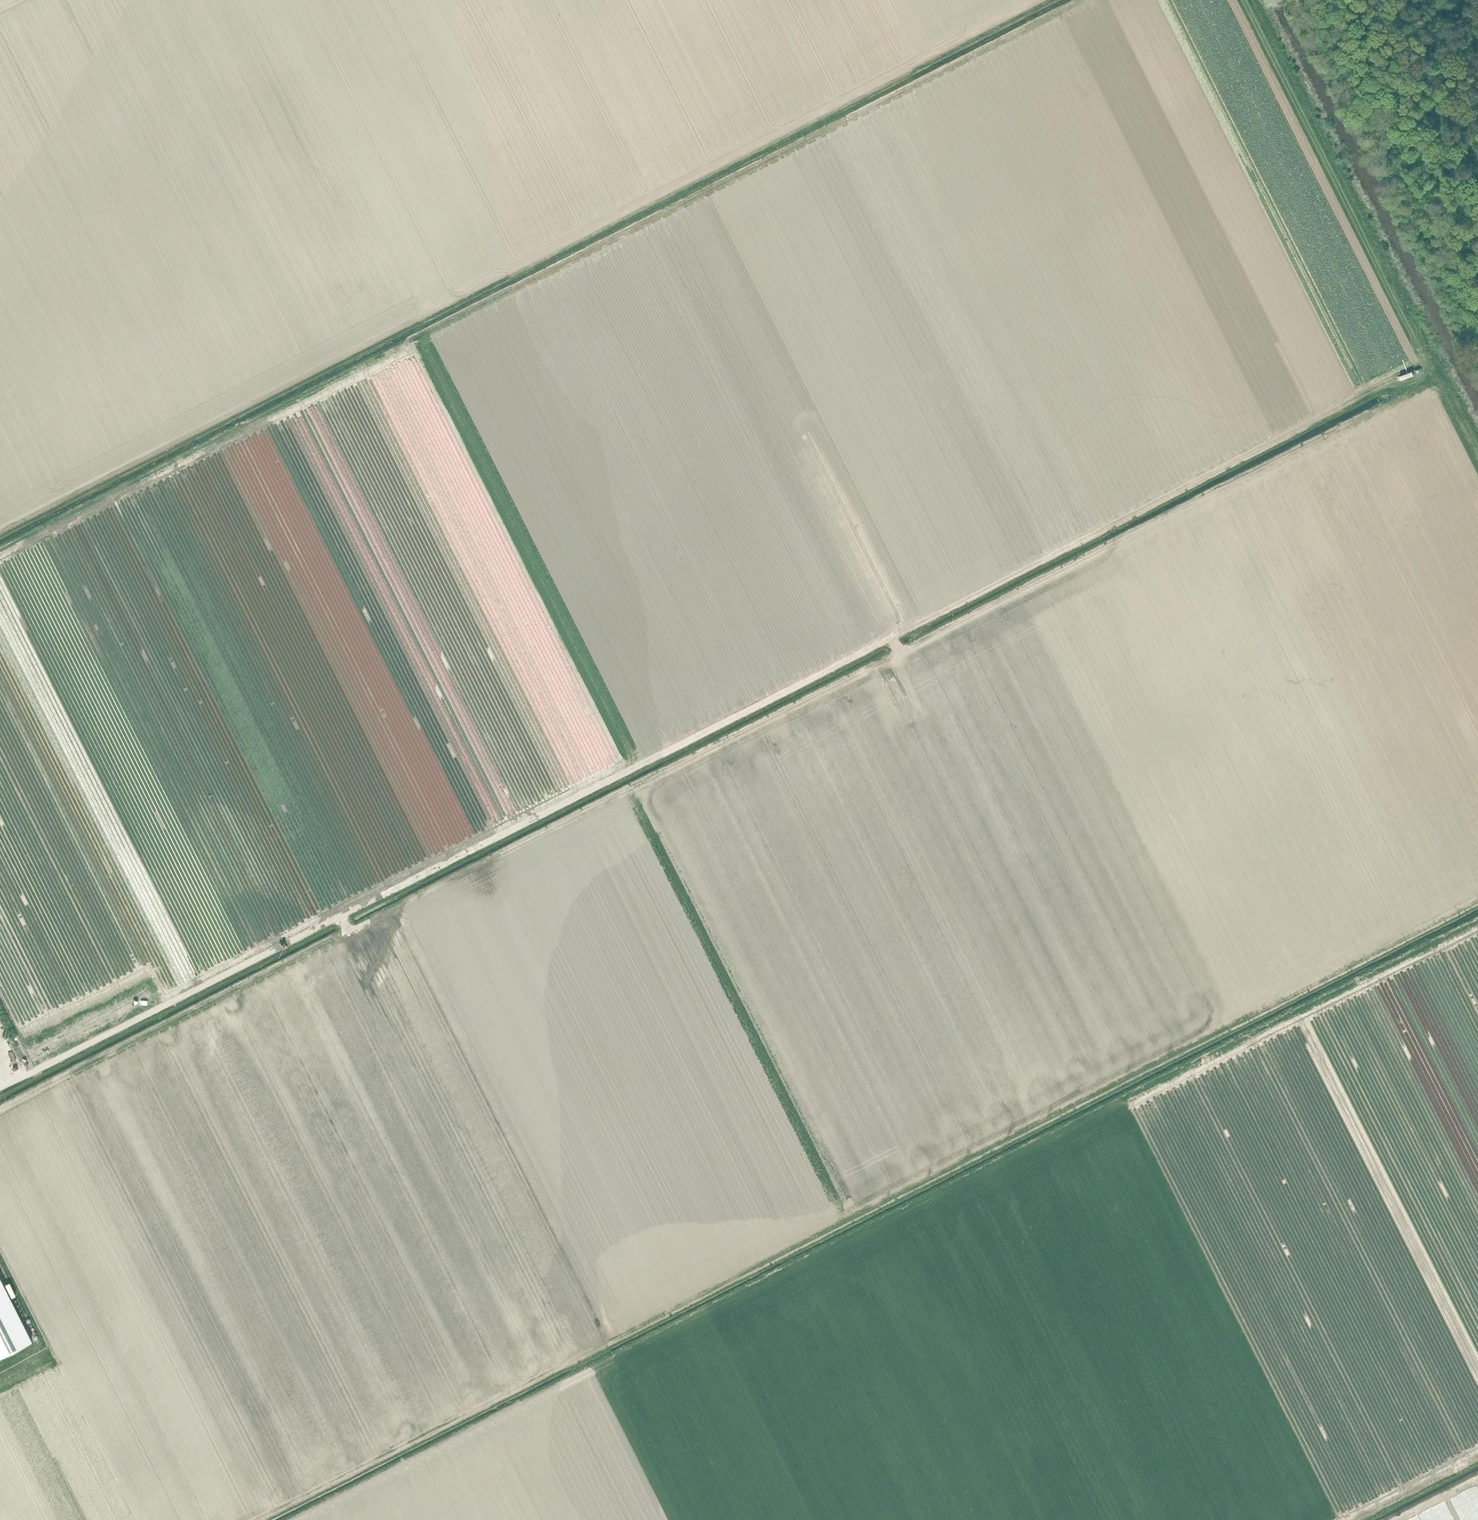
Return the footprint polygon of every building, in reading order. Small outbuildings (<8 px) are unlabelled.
[(34,1344),(0,1277),(0,1361),(34,1344)]
